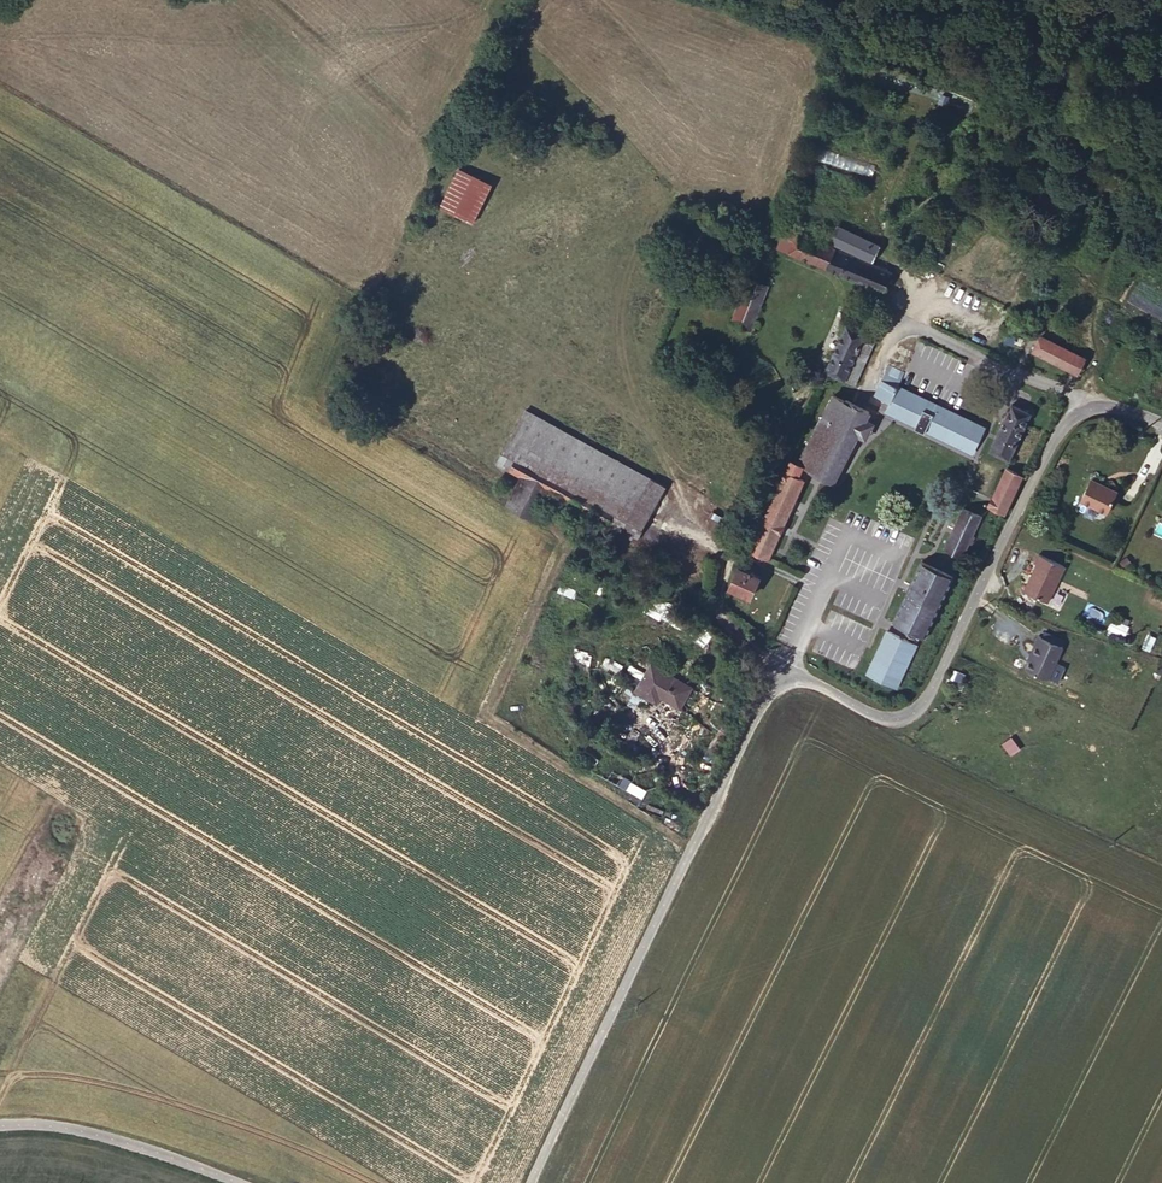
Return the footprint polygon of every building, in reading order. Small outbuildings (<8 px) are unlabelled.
[(572,126),(565,141),(581,148),(589,133),(572,126)] [(462,217),(476,189),(458,180),(443,208),(462,217)] [(864,261),(871,244),(825,224),(817,241),(864,261)] [(785,231),(772,225),(763,247),(775,254),(785,231)] [(785,231),(775,254),(869,296),(879,274),(785,231)] [(730,330),(747,288),(730,281),(713,322),(730,330)] [(834,328),(811,375),(828,382),(833,372),(847,343),(850,336),(834,328)] [(1024,346),(1072,372),(1078,357),(1032,333),(1024,346)] [(865,342),(850,336),(847,343),(861,350),(865,342)] [(861,350),(847,343),(833,372),(848,379),(861,350)] [(962,455),(974,430),(882,388),(889,374),(873,366),(858,397),(875,404),(872,410),(906,425),(904,431),(911,435),(913,432),(962,455)] [(833,372),(828,382),(843,389),(848,379),(833,372)] [(844,420),(845,420),(849,408),(827,399),(825,402),(813,397),(779,468),(782,469),(789,472),(789,473),(813,484),(829,451),(844,420)] [(997,462),(1021,412),(1004,404),(980,453),(997,462)] [(901,430),(904,431),(906,425),(872,410),(871,413),(902,427),(901,430)] [(594,510),(585,525),(599,533),(629,481),(510,411),(489,446),(502,454),(594,510)] [(853,424),(845,420),(844,420),(829,451),(834,453),(840,440),(845,442),(853,424)] [(506,477),(530,492),(585,525),(594,510),(502,454),(494,469),(506,477)] [(770,464),(730,551),(747,559),(784,478),(780,475),(782,469),(779,468),(770,464)] [(992,515),(1010,479),(997,472),(979,507),(992,515)] [(499,490),(523,504),(530,492),(506,477),(499,490)] [(1100,517),(1112,494),(1086,482),(1075,505),(1100,517)] [(515,519),(523,504),(499,490),(489,505),(515,519)] [(952,552),(970,515),(953,507),(935,543),(952,552)] [(1032,554),(1028,562),(1030,563),(1017,591),(1041,602),(1058,566),(1032,554)] [(913,633),(942,572),(912,558),(883,618),(913,633)] [(722,569),(713,588),(728,596),(737,577),(722,569)] [(1102,621),(1116,628),(1120,620),(1107,613),(1102,621)] [(877,625),(856,668),(884,682),(905,639),(877,625)] [(1019,671),(1041,679),(1055,645),(1030,636),(1024,654),(1025,655),(1019,671)] [(576,649),(573,663),(590,666),(593,652),(576,649)] [(659,707),(670,688),(628,666),(614,693),(634,705),(639,695),(659,707)]
